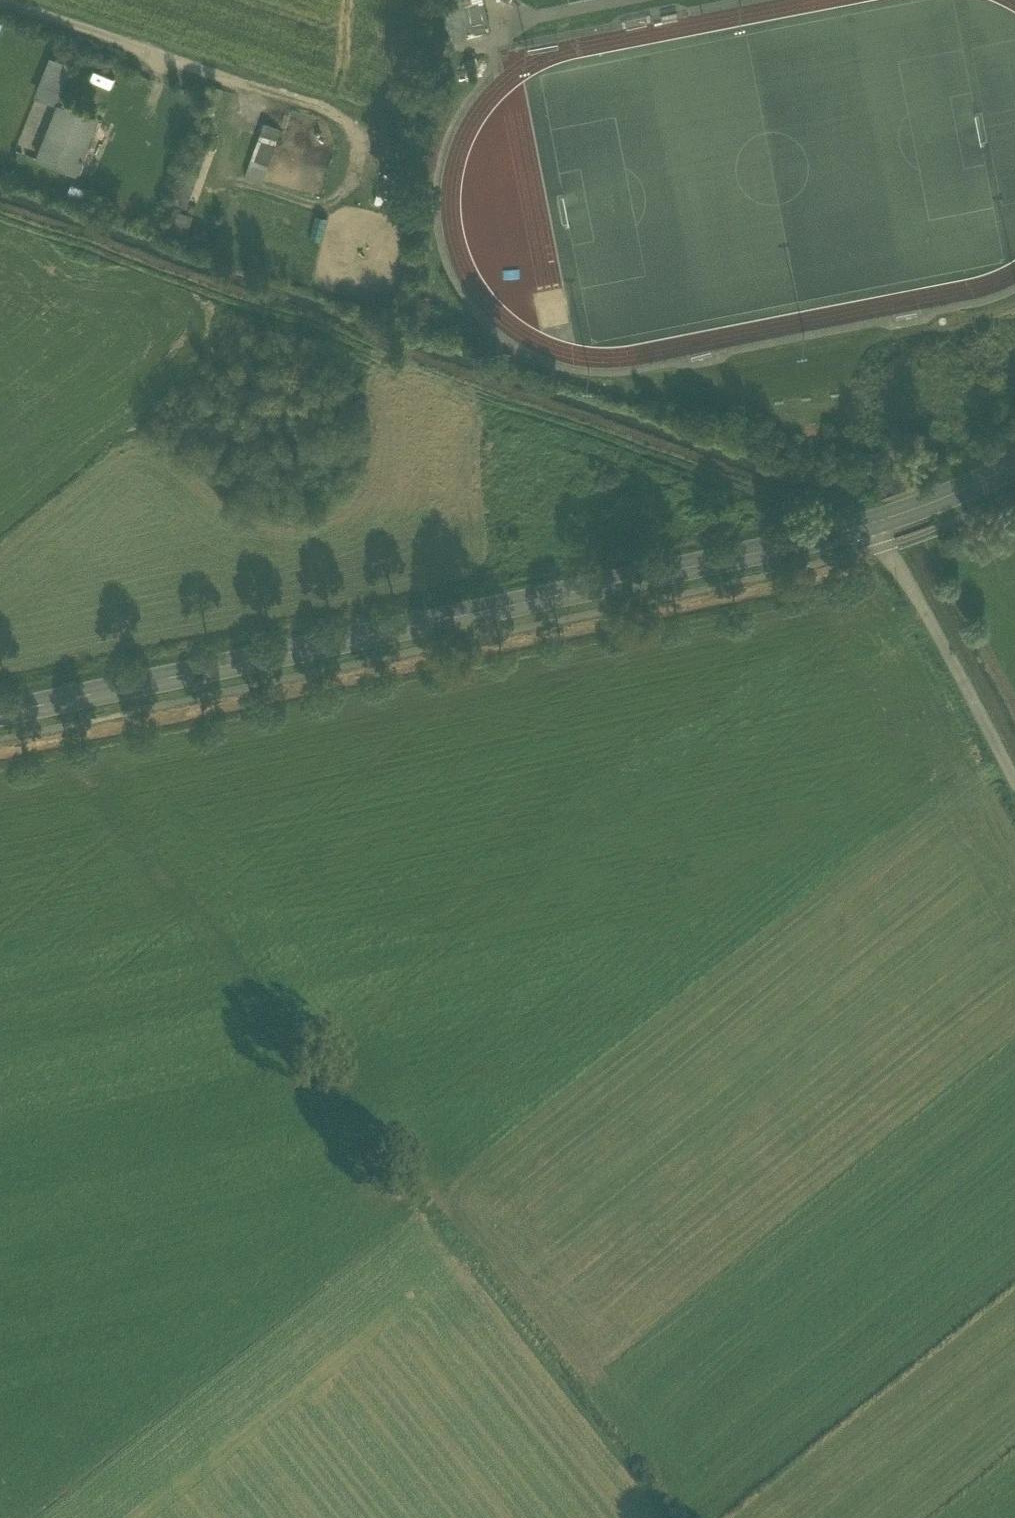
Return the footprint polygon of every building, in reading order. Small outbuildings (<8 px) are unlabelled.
[(463,4),(462,0),(445,0),(453,38),(469,34),(467,23),(463,4)] [(485,0),(482,0),(463,4),(467,23),(489,18),(485,0)] [(467,23),(469,34),(491,30),(489,18),(467,23)] [(38,93),(56,100),(71,62),(53,55),(38,93)] [(57,165),(76,172),(98,117),(96,117),(60,102),(39,157),(51,162),(50,165),(56,168),(57,165)] [(76,172),(81,174),(104,117),(97,115),(96,117),(98,117),(76,172)] [(263,181),(282,126),(264,120),(245,175),(263,181)] [(211,146),(193,139),(170,199),(188,206),(211,146)] [(68,192),(87,199),(91,190),(72,183),(68,192)] [(186,238),(194,213),(179,208),(170,233),(186,238)]
